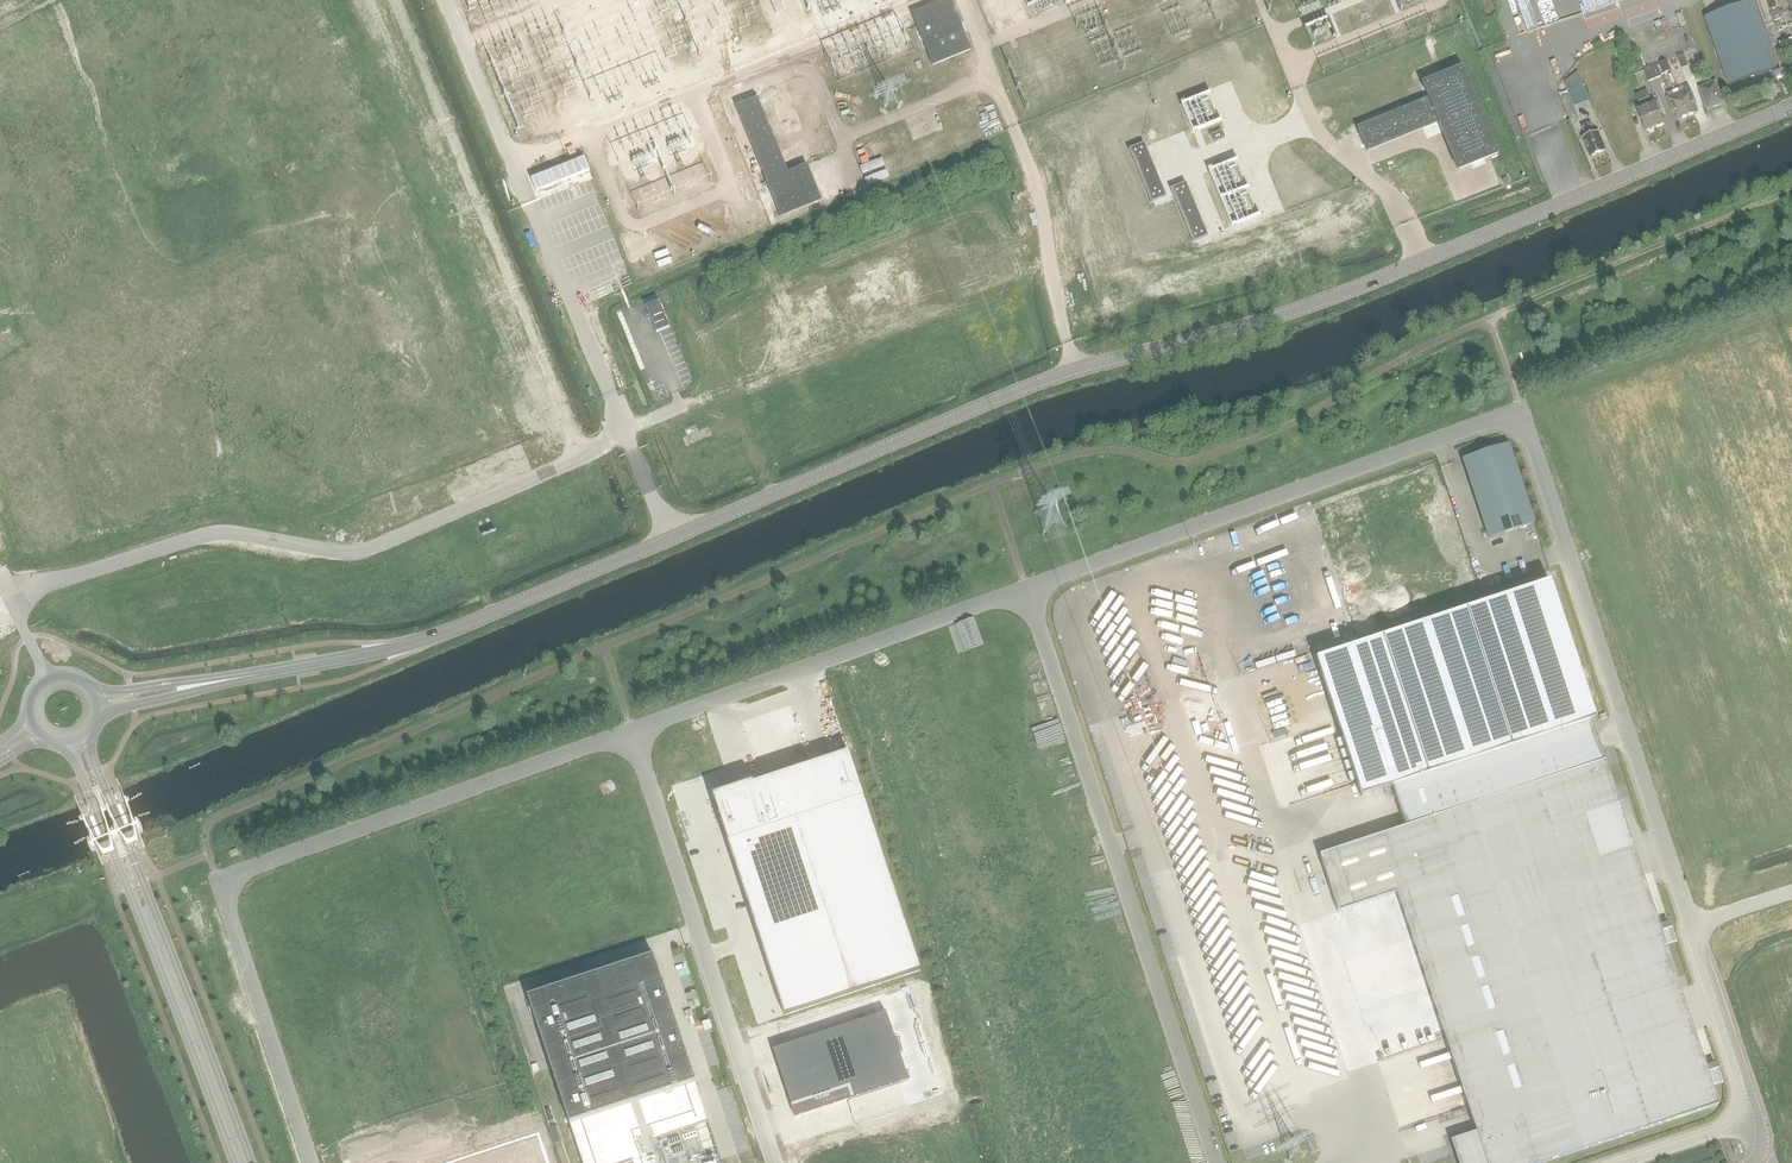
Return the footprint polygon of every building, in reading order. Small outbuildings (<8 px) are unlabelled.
[(933,65),(970,50),(950,0),(943,0),(911,13),(918,28),(933,65)] [(1776,68),(1753,0),(1704,17),(1728,85),(1776,68)] [(1791,15),(1791,0),(1778,0),(1785,18),(1791,15)] [(1299,26),(1307,46),(1336,34),(1328,14),(1299,26)] [(1637,34),(1626,38),(1630,51),(1642,48),(1637,34)] [(1682,69),(1689,66),(1684,55),(1678,57),(1682,69)] [(1668,61),(1660,64),(1663,74),(1671,71),(1668,61)] [(1658,65),(1644,69),(1649,82),(1662,77),(1658,65)] [(1357,128),(1359,134),(1367,153),(1439,124),(1458,172),(1499,155),(1463,66),(1421,82),(1428,99),(1357,128)] [(1788,81),(1790,80),(1791,80),(1787,69),(1773,74),(1777,85),(1781,83),(1784,82),(1786,82),(1788,81)] [(1565,81),(1568,90),(1584,84),(1579,71),(1565,81)] [(1721,91),(1719,87),(1717,88),(1715,82),(1700,88),(1708,108),(1723,102),(1718,91),(1721,91)] [(1691,88),(1680,92),(1689,117),(1699,113),(1697,106),(1698,106),(1691,88)] [(1651,98),(1648,91),(1642,93),(1645,100),(1651,98)] [(1678,122),(1689,117),(1680,92),(1667,97),(1674,114),(1675,114),(1678,122)] [(1639,103),(1645,100),(1642,93),(1636,95),(1639,103)] [(1569,95),(1561,98),(1570,119),(1578,116),(1569,95)] [(757,97),(735,106),(781,218),(822,201),(807,164),(788,172),(757,97)] [(1656,103),(1648,106),(1656,129),(1665,125),(1656,103)] [(1646,132),(1656,129),(1648,106),(1638,110),(1646,132)] [(1590,158),(1607,151),(1599,131),(1595,132),(1592,122),(1581,127),(1585,137),(1582,138),(1590,158)] [(1144,145),(1129,150),(1151,203),(1164,197),(1165,197),(1144,145)] [(539,193),(598,172),(593,156),(534,177),(539,193)] [(1185,183),(1171,189),(1192,241),(1207,236),(1185,183)] [(658,302),(646,307),(656,333),(669,328),(658,302)] [(1521,315),(1522,318),(1524,321),(1530,319),(1529,316),(1527,312),(1521,315)] [(1534,523),(1508,444),(1485,451),(1485,452),(1463,459),(1467,470),(1466,470),(1489,538),(1534,523)] [(1528,1162),(1542,1162),(1718,1105),(1600,749),(1591,721),(1595,719),(1549,582),(1316,659),(1361,796),(1392,786),(1405,827),(1319,855),(1338,912),(1397,893),(1476,1132),(1450,1140),(1458,1162),(1519,1162),(1527,1160),(1528,1162)] [(847,750),(711,795),(784,1016),(920,971),(847,750)] [(631,1102),(695,1081),(660,976),(660,975),(654,954),(653,955),(589,975),(631,1102)] [(589,975),(571,981),(527,996),(569,1123),(606,1110),(631,1102),(589,975)] [(885,1011),(772,1048),(794,1116),(908,1079),(885,1011)] [(569,1123),(583,1162),(657,1162),(650,1142),(708,1123),(695,1081),(631,1102),(606,1110),(569,1123)] [(538,1132),(446,1162),(548,1162),(538,1132)]
